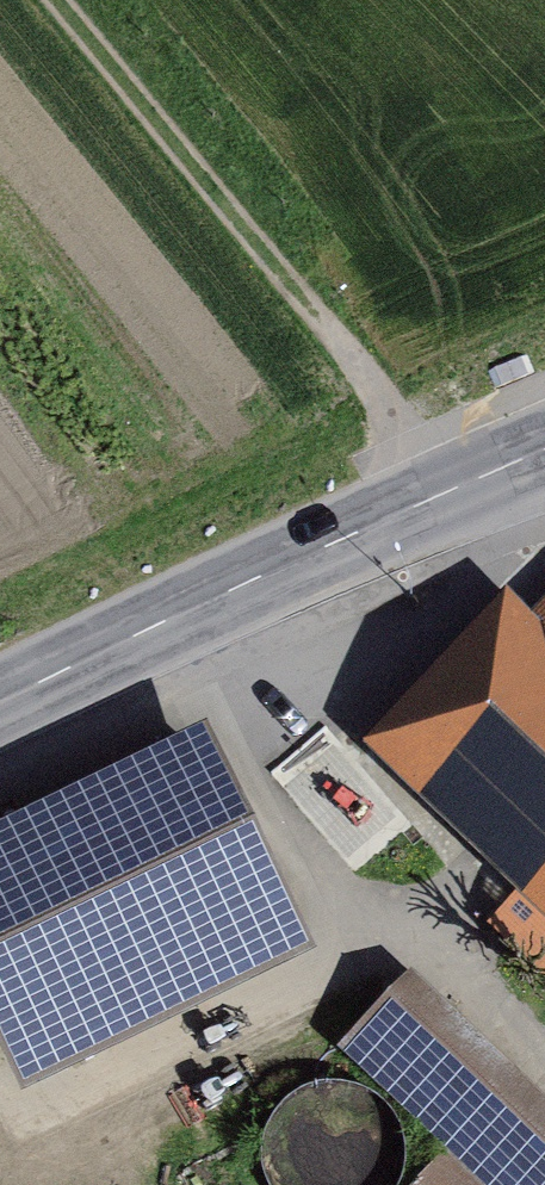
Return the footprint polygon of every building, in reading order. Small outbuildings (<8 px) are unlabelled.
[(542,638),(521,619),(403,741),(541,871),(544,875),(544,635),(542,638)] [(23,1081),(312,944),(205,721),(0,819),(0,1032),(23,1081)] [(541,871),(492,922),(544,972),(544,875),(541,871)] [(431,1034),(449,1015),(416,983),(360,1041),(421,1100),(413,1109),(492,1184),(544,1184),(544,1141),(431,1034)] [(339,1093),(315,1098),(293,1112),(278,1132),(270,1156),(270,1175),(273,1184),(411,1184),(414,1175),(413,1150),(403,1127),(386,1108),(364,1096),(339,1093)]
